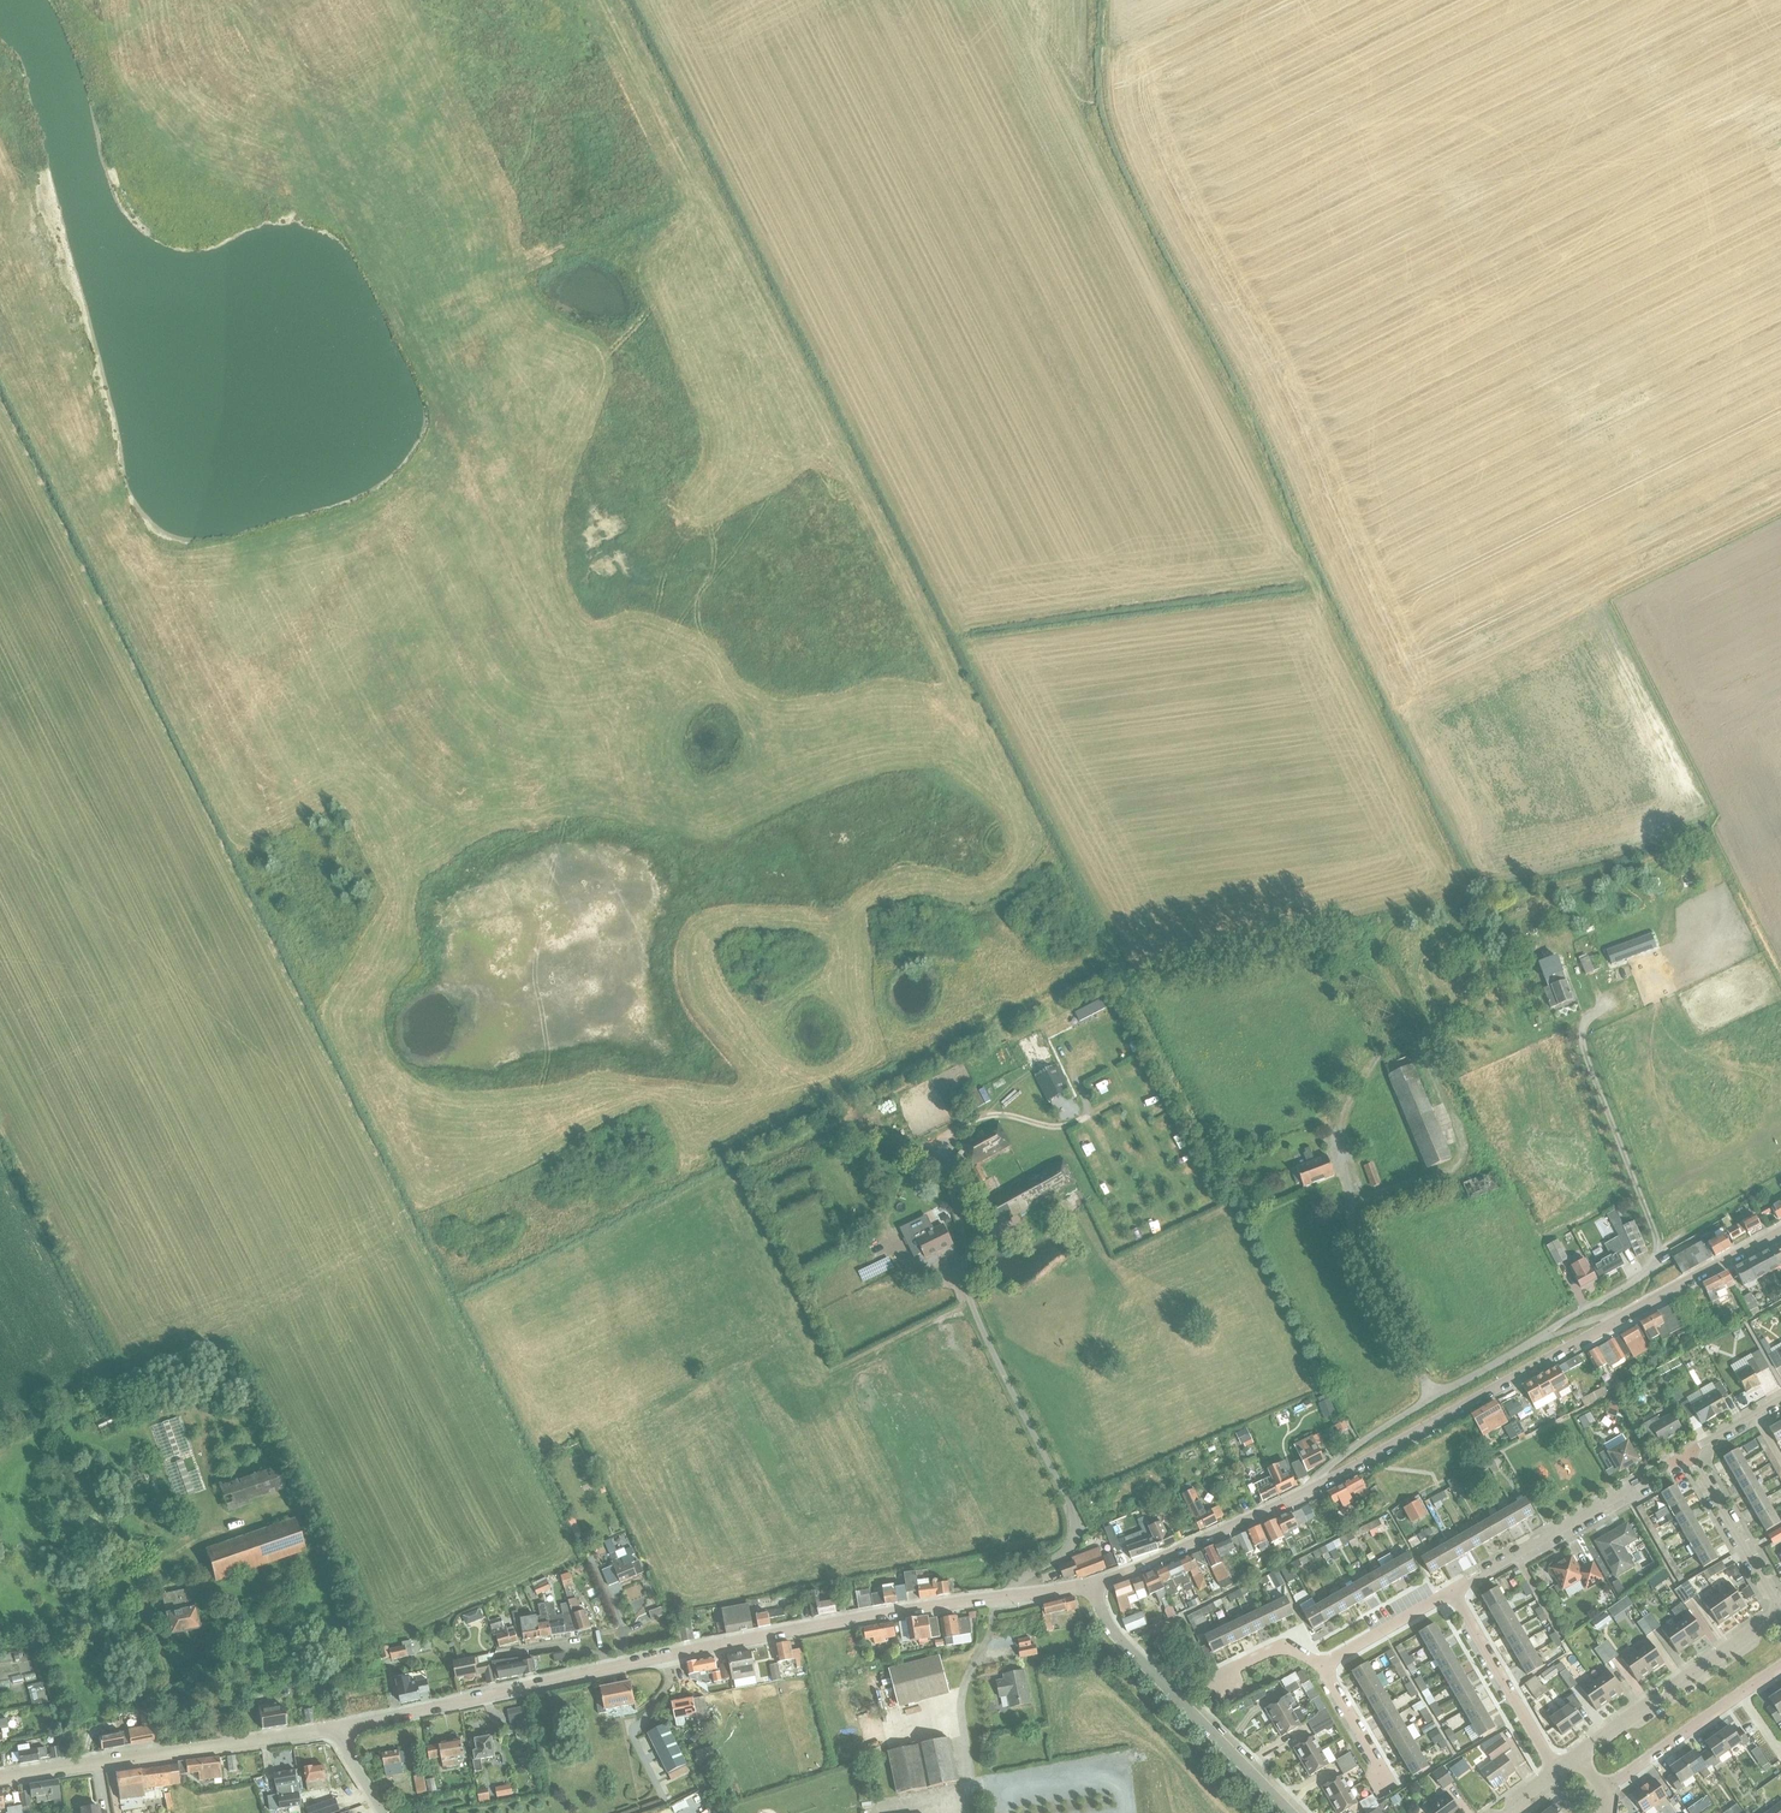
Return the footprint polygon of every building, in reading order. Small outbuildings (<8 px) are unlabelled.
[(1680,876),(1684,886),(1698,882),(1695,871),(1680,876)] [(1651,934),(1606,951),(1611,965),(1656,948),(1651,934)] [(1540,963),(1539,963),(1548,987),(1543,989),(1550,1008),(1573,1000),(1556,956),(1540,963)] [(1579,960),(1585,975),(1593,971),(1587,957),(1579,960)] [(1601,969),(1594,972),(1598,981),(1605,978),(1601,969)] [(1069,1090),(1057,1065),(1040,1030),(1017,1041),(1047,1101),(1069,1090)] [(1386,1065),(1385,1066),(1428,1169),(1450,1159),(1411,1065),(1408,1056),(1386,1065)] [(966,1090),(976,1109),(984,1104),(974,1085),(966,1090)] [(1156,1095),(1160,1104),(1170,1100),(1167,1091),(1156,1095)] [(1114,1121),(1119,1128),(1128,1123),(1124,1115),(1114,1121)] [(1169,1133),(1174,1121),(1164,1116),(1158,1128),(1169,1133)] [(992,1155),(1009,1144),(998,1123),(961,1143),(972,1165),(992,1155)] [(1082,1144),(1093,1142),(1090,1130),(1080,1132),(1082,1144)] [(1185,1145),(1179,1135),(1172,1140),(1178,1150),(1185,1145)] [(890,1173),(900,1168),(891,1147),(881,1152),(890,1173)] [(1301,1182),(1303,1187),(1334,1175),(1326,1156),(1314,1160),(1309,1148),(1304,1149),(1305,1152),(1304,1153),(1307,1163),(1291,1169),(1297,1184),(1301,1182)] [(986,1203),(999,1225),(1076,1181),(1064,1159),(999,1195),(986,1203)] [(1371,1163),(1365,1166),(1373,1187),(1379,1185),(1371,1163)] [(1103,1190),(1114,1188),(1110,1170),(1099,1173),(1103,1190)] [(1463,1184),(1470,1200),(1499,1188),(1492,1171),(1463,1184)] [(889,1204),(893,1213),(904,1208),(899,1199),(889,1204)] [(1772,1207),(1778,1219),(1780,1217),(1780,1202),(1779,1203),(1772,1207)] [(1768,1207),(1765,1209),(1760,1212),(1762,1216),(1770,1212),(1768,1207)] [(1609,1253),(1591,1263),(1599,1278),(1604,1275),(1612,1271),(1618,1267),(1623,1264),(1618,1255),(1617,1252),(1623,1249),(1624,1251),(1632,1246),(1623,1227),(1615,1212),(1609,1216),(1620,1236),(1604,1245),(1609,1253)] [(1761,1226),(1755,1216),(1728,1231),(1732,1239),(1746,1231),(1748,1233),(1752,1231),(1755,1232),(1759,1230),(1759,1227),(1761,1226)] [(920,1219),(901,1229),(906,1240),(905,1240),(907,1245),(908,1244),(914,1257),(924,1252),(927,1258),(954,1244),(944,1225),(934,1229),(930,1221),(923,1225),(920,1219)] [(1623,1227),(1637,1257),(1646,1253),(1634,1222),(1623,1227)] [(1732,1247),(1725,1235),(1708,1244),(1706,1246),(1705,1244),(1693,1250),(1692,1250),(1676,1260),(1679,1265),(1684,1274),(1713,1258),(1711,1255),(1713,1253),(1715,1257),(1732,1247)] [(1557,1240),(1547,1246),(1557,1265),(1568,1259),(1557,1240)] [(1603,1245),(1594,1249),(1598,1256),(1606,1252),(1603,1245)] [(1747,1262),(1756,1279),(1780,1266),(1780,1256),(1776,1247),(1747,1262)] [(892,1254),(860,1269),(866,1281),(897,1266),(892,1254)] [(1585,1259),(1570,1268),(1581,1288),(1596,1280),(1585,1259)] [(1756,1279),(1747,1262),(1734,1269),(1743,1286),(1748,1290),(1756,1285),(1755,1283),(1757,1283),(1755,1280),(1756,1279)] [(1728,1272),(1703,1285),(1712,1303),(1719,1299),(1724,1297),(1728,1294),(1726,1290),(1735,1285),(1728,1272)] [(1742,1297),(1749,1312),(1757,1307),(1750,1293),(1742,1297)] [(1639,1321),(1639,1322),(1647,1338),(1649,1341),(1659,1336),(1662,1343),(1670,1339),(1669,1337),(1683,1328),(1677,1317),(1678,1317),(1673,1309),(1673,1308),(1671,1305),(1657,1312),(1639,1321)] [(1621,1336),(1614,1340),(1619,1349),(1624,1357),(1631,1353),(1634,1358),(1648,1350),(1645,1345),(1635,1327),(1620,1335),(1621,1336)] [(1684,1331),(1677,1335),(1680,1341),(1688,1337),(1684,1331)] [(1619,1349),(1614,1340),(1613,1339),(1608,1342),(1608,1343),(1598,1348),(1587,1354),(1596,1370),(1607,1364),(1609,1368),(1625,1358),(1624,1357),(1619,1349)] [(1578,1357),(1565,1364),(1569,1371),(1582,1364),(1578,1357)] [(1736,1375),(1746,1393),(1760,1385),(1755,1376),(1761,1372),(1752,1358),(1746,1362),(1749,1367),(1736,1375)] [(1558,1367),(1544,1374),(1559,1399),(1572,1392),(1568,1384),(1558,1367)] [(1526,1392),(1516,1398),(1519,1404),(1530,1399),(1533,1404),(1543,1398),(1554,1392),(1558,1400),(1559,1399),(1544,1374),(1533,1380),(1523,1386),(1526,1392)] [(1717,1391),(1704,1399),(1714,1417),(1728,1409),(1722,1400),(1728,1396),(1720,1382),(1713,1386),(1717,1391)] [(1588,1405),(1602,1399),(1597,1389),(1584,1396),(1588,1405)] [(1328,1414),(1336,1412),(1331,1397),(1323,1400),(1328,1414)] [(1714,1417),(1704,1399),(1691,1406),(1688,1401),(1681,1404),(1689,1419),(1695,1416),(1701,1425),(1714,1417)] [(1495,1401),(1471,1415),(1483,1436),(1507,1423),(1501,1412),(1495,1401)] [(1617,1415),(1621,1407),(1612,1402),(1608,1410),(1617,1415)] [(1590,1413),(1579,1419),(1584,1427),(1594,1422),(1590,1413)] [(1645,1432),(1651,1428),(1661,1444),(1669,1440),(1668,1439),(1683,1430),(1673,1413),(1659,1421),(1657,1417),(1641,1425),(1645,1432)] [(186,1414),(158,1420),(175,1496),(204,1490),(186,1414)] [(1334,1426),(1338,1433),(1348,1429),(1345,1421),(1334,1426)] [(1511,1424),(1518,1437),(1524,1433),(1518,1421),(1511,1424)] [(1613,1422),(1604,1426),(1608,1435),(1617,1431),(1613,1422)] [(1769,1429),(1777,1443),(1780,1441),(1780,1422),(1769,1429)] [(1518,1437),(1511,1424),(1504,1428),(1511,1440),(1518,1437)] [(1248,1427),(1240,1431),(1245,1441),(1253,1437),(1248,1427)] [(1638,1434),(1642,1442),(1647,1439),(1643,1432),(1638,1434)] [(1764,1451),(1769,1448),(1761,1435),(1756,1438),(1764,1451)] [(1312,1437),(1294,1445),(1307,1470),(1324,1461),(1317,1446),(1312,1437)] [(1627,1442),(1608,1453),(1607,1450),(1599,1454),(1608,1470),(1616,1466),(1619,1472),(1628,1466),(1627,1464),(1637,1459),(1627,1442)] [(1764,1451),(1771,1464),(1776,1461),(1769,1448),(1764,1451)] [(1723,1458),(1731,1471),(1745,1462),(1738,1449),(1723,1458)] [(1499,1471),(1496,1465),(1493,1459),(1487,1462),(1490,1468),(1493,1474),(1499,1471)] [(1771,1464),(1778,1476),(1780,1474),(1780,1469),(1776,1461),(1771,1464)] [(1490,1468),(1487,1462),(1480,1465),(1483,1471),(1490,1468)] [(1731,1471),(1738,1483),(1752,1474),(1745,1462),(1731,1471)] [(280,1466),(223,1482),(230,1508),(287,1492),(280,1466)] [(1271,1476),(1278,1492),(1296,1485),(1290,1472),(1283,1475),(1278,1466),(1269,1470),(1271,1476)] [(1460,1475),(1463,1481),(1469,1478),(1466,1472),(1460,1475)] [(1738,1483),(1745,1495),(1759,1486),(1752,1474),(1738,1483)] [(1463,1481),(1460,1475),(1454,1479),(1456,1484),(1463,1481)] [(1278,1492),(1271,1476),(1253,1485),(1257,1492),(1258,1491),(1262,1499),(1278,1492)] [(1359,1476),(1344,1484),(1350,1495),(1354,1492),(1357,1498),(1368,1492),(1359,1476)] [(1251,1477),(1243,1480),(1246,1486),(1254,1483),(1251,1477)] [(1350,1495),(1344,1484),(1328,1493),(1334,1504),(1340,1500),(1344,1507),(1347,1506),(1348,1508),(1345,1509),(1351,1521),(1361,1515),(1350,1495)] [(1371,1489),(1383,1507),(1390,1503),(1378,1485),(1371,1489)] [(1661,1494),(1668,1506),(1683,1498),(1675,1485),(1661,1494)] [(1745,1495),(1751,1507),(1766,1498),(1759,1486),(1745,1495)] [(1216,1519),(1223,1516),(1219,1506),(1205,1513),(1202,1507),(1203,1507),(1194,1489),(1182,1495),(1199,1530),(1206,1527),(1217,1522),(1216,1519)] [(1437,1495),(1440,1501),(1447,1497),(1444,1491),(1437,1495)] [(1440,1501),(1437,1495),(1432,1498),(1435,1504),(1440,1501)] [(1525,1498),(1512,1506),(1521,1522),(1534,1514),(1525,1498)] [(1672,1512),(1675,1519),(1690,1510),(1683,1498),(1668,1506),(1655,1514),(1658,1520),(1672,1512)] [(1751,1507),(1758,1519),(1773,1510),(1766,1498),(1751,1507)] [(1405,1508),(1412,1523),(1427,1515),(1419,1500),(1405,1508)] [(1643,1520),(1648,1517),(1641,1505),(1636,1508),(1643,1520)] [(1512,1506),(1499,1513),(1508,1529),(1521,1522),(1512,1506)] [(1304,1513),(1308,1522),(1315,1518),(1310,1509),(1304,1513)] [(1291,1513),(1276,1519),(1285,1537),(1289,1547),(1290,1548),(1296,1545),(1289,1531),(1297,1527),(1297,1526),(1307,1522),(1301,1510),(1291,1514),(1291,1513)] [(1675,1519),(1682,1531),(1697,1522),(1690,1510),(1675,1519)] [(1773,1510),(1758,1519),(1766,1531),(1780,1523),(1773,1510)] [(1499,1513),(1486,1521),(1495,1537),(1508,1529),(1499,1513)] [(1164,1522),(1161,1514),(1145,1520),(1147,1525),(1147,1524),(1158,1550),(1177,1542),(1171,1529),(1166,1532),(1162,1523),(1164,1522)] [(1147,1525),(1145,1520),(1144,1517),(1138,1520),(1146,1538),(1147,1540),(1136,1544),(1133,1535),(1124,1538),(1128,1547),(1127,1547),(1128,1548),(1131,1559),(1147,1554),(1158,1550),(1147,1524),(1147,1525)] [(1648,1517),(1643,1520),(1650,1533),(1655,1530),(1648,1517)] [(205,1549),(216,1581),(306,1551),(295,1518),(205,1549)] [(1276,1519),(1263,1526),(1271,1543),(1285,1537),(1276,1519)] [(1372,1522),(1375,1528),(1382,1525),(1379,1519),(1372,1522)] [(1486,1521),(1473,1528),(1482,1544),(1495,1537),(1486,1521)] [(1369,1531),(1375,1528),(1372,1522),(1366,1526),(1369,1531)] [(1682,1531),(1689,1543),(1704,1534),(1697,1522),(1682,1531)] [(1128,1547),(1124,1538),(1119,1523),(1103,1529),(1117,1564),(1125,1560),(1121,1550),(1128,1548),(1127,1547),(1128,1547)] [(1260,1525),(1247,1531),(1254,1547),(1259,1545),(1262,1552),(1271,1548),(1261,1526),(1260,1525)] [(1597,1542),(1616,1575),(1622,1572),(1623,1573),(1627,1571),(1626,1570),(1632,1566),(1621,1547),(1635,1539),(1627,1525),(1597,1542)] [(1430,1528),(1424,1531),(1427,1537),(1434,1533),(1430,1528)] [(1473,1528),(1460,1536),(1469,1552),(1482,1544),(1473,1528)] [(1780,1539),(1780,1528),(1769,1535),(1774,1543),(1780,1539)] [(1655,1530),(1650,1533),(1657,1545),(1662,1542),(1655,1530)] [(1421,1541),(1427,1537),(1424,1531),(1418,1535),(1421,1541)] [(1245,1532),(1237,1536),(1242,1547),(1245,1554),(1253,1551),(1245,1532)] [(1346,1536),(1349,1541),(1355,1538),(1352,1533),(1346,1536)] [(1689,1543),(1697,1556),(1711,1547),(1704,1534),(1689,1543)] [(1242,1547),(1237,1536),(1214,1545),(1230,1578),(1236,1575),(1230,1561),(1239,1557),(1236,1550),(1242,1547)] [(1349,1541),(1346,1536),(1339,1539),(1342,1545),(1349,1541)] [(1460,1536),(1447,1543),(1456,1559),(1469,1552),(1460,1536)] [(613,1562),(612,1563),(621,1582),(637,1575),(632,1563),(635,1562),(632,1555),(634,1554),(632,1548),(625,1551),(624,1548),(617,1551),(611,1539),(604,1542),(613,1562)] [(1662,1542),(1657,1545),(1664,1557),(1669,1554),(1662,1542)] [(1447,1543),(1434,1550),(1444,1566),(1456,1559),(1447,1543)] [(1214,1545),(1203,1551),(1211,1569),(1211,1568),(1217,1583),(1220,1581),(1223,1588),(1232,1584),(1230,1578),(1214,1545)] [(1319,1549),(1322,1555),(1329,1552),(1326,1546),(1319,1549)] [(1711,1547),(1697,1556),(1703,1568),(1718,1559),(1711,1547)] [(1060,1566),(1064,1578),(1077,1574),(1079,1577),(1084,1575),(1084,1576),(1106,1568),(1098,1548),(1077,1556),(1078,1559),(1060,1566)] [(1322,1555),(1319,1549),(1313,1552),(1316,1558),(1322,1555)] [(1444,1566),(1434,1550),(1421,1558),(1430,1574),(1444,1566)] [(1197,1552),(1192,1555),(1198,1568),(1204,1565),(1197,1552)] [(1366,1556),(1369,1561),(1375,1558),(1372,1553),(1366,1556)] [(1408,1553),(1395,1561),(1404,1577),(1417,1569),(1408,1553)] [(1664,1557),(1672,1570),(1677,1567),(1669,1554),(1664,1557)] [(1192,1555),(1180,1560),(1185,1571),(1189,1569),(1196,1583),(1197,1583),(1198,1585),(1197,1586),(1199,1589),(1206,1585),(1198,1568),(1192,1555)] [(1555,1577),(1563,1590),(1581,1579),(1587,1589),(1602,1580),(1593,1563),(1579,1570),(1571,1557),(1558,1564),(1556,1563),(1553,1564),(1551,1565),(1549,1567),(1549,1570),(1549,1572),(1550,1575),(1552,1576),(1555,1577)] [(1292,1563),(1295,1569),(1301,1566),(1298,1559),(1292,1563)] [(1180,1560),(1166,1566),(1171,1577),(1175,1586),(1183,1583),(1184,1585),(1186,1591),(1193,1589),(1185,1571),(1180,1560)] [(1395,1561),(1382,1568),(1391,1584),(1404,1577),(1395,1561)] [(1707,1570),(1711,1577),(1726,1569),(1722,1561),(1707,1570)] [(1286,1566),(1280,1569),(1284,1575),(1289,1573),(1289,1572),(1295,1569),(1292,1563),(1286,1566)] [(1166,1566),(1156,1570),(1161,1582),(1167,1596),(1177,1591),(1171,1577),(1166,1566)] [(1672,1570),(1678,1582),(1684,1579),(1677,1567),(1672,1570)] [(1382,1568),(1369,1576),(1378,1592),(1391,1584),(1382,1568)] [(1352,1576),(1356,1583),(1365,1599),(1378,1592),(1369,1576),(1365,1569),(1352,1576)] [(1156,1570),(1143,1575),(1151,1594),(1155,1593),(1160,1603),(1162,1602),(1165,1608),(1172,1606),(1167,1596),(1161,1582),(1156,1570)] [(1658,1586),(1673,1577),(1669,1570),(1654,1579),(1658,1586)] [(1278,1571),(1269,1575),(1277,1589),(1285,1584),(1278,1571)] [(918,1572),(906,1573),(909,1593),(920,1591),(919,1588),(920,1588),(918,1572)] [(570,1573),(561,1576),(565,1588),(568,1588),(574,1586),(570,1573)] [(1143,1575),(1132,1580),(1135,1592),(1138,1600),(1142,1598),(1151,1594),(1143,1575)] [(1261,1579),(1264,1585),(1270,1582),(1267,1576),(1261,1579)] [(546,1579),(533,1585),(534,1588),(537,1595),(551,1589),(548,1582),(546,1579)] [(1264,1585),(1261,1579),(1254,1582),(1257,1588),(1264,1585)] [(1618,1579),(1611,1583),(1619,1595),(1625,1592),(1618,1579)] [(920,1588),(919,1588),(920,1591),(921,1598),(950,1594),(948,1583),(939,1584),(939,1582),(937,1580),(935,1580),(933,1581),(933,1583),(933,1585),(920,1588)] [(1135,1592),(1132,1580),(1114,1587),(1121,1612),(1131,1609),(1127,1595),(1135,1592)] [(1523,1591),(1529,1587),(1525,1581),(1520,1584),(1523,1591)] [(1688,1581),(1681,1586),(1690,1600),(1697,1595),(1688,1581)] [(1725,1591),(1719,1596),(1732,1616),(1745,1606),(1728,1582),(1722,1587),(1725,1591)] [(1356,1583),(1343,1590),(1352,1607),(1365,1599),(1356,1583)] [(882,1586),(883,1592),(872,1594),(871,1589),(870,1589),(873,1606),(887,1604),(898,1602),(896,1591),(895,1591),(894,1587),(894,1584),(882,1586)] [(905,1585),(894,1587),(895,1591),(896,1591),(898,1602),(908,1600),(905,1585)] [(1684,1604),(1690,1600),(1681,1586),(1674,1591),(1684,1604)] [(1529,1587),(1523,1591),(1527,1597),(1533,1593),(1529,1587)] [(568,1588),(565,1588),(568,1601),(574,1599),(572,1591),(569,1592),(568,1588)] [(1482,1597),(1489,1610),(1505,1601),(1498,1588),(1482,1597)] [(183,1631),(197,1628),(190,1589),(162,1594),(166,1615),(170,1633),(172,1633),(173,1637),(184,1635),(183,1631)] [(873,1606),(870,1589),(857,1592),(860,1608),(873,1606)] [(1234,1593),(1237,1599),(1243,1596),(1241,1590),(1234,1593)] [(1343,1590),(1330,1598),(1339,1614),(1352,1607),(1343,1590)] [(809,1593),(814,1617),(838,1613),(836,1601),(821,1604),(818,1591),(809,1593)] [(1231,1602),(1237,1599),(1234,1593),(1228,1596),(1231,1602)] [(1191,1598),(1193,1605),(1204,1602),(1202,1595),(1191,1598)] [(1628,1595),(1611,1606),(1617,1615),(1634,1605),(1628,1595)] [(1732,1616),(1719,1596),(1712,1601),(1708,1596),(1702,1601),(1719,1625),(1732,1616)] [(1043,1617),(1047,1632),(1053,1631),(1049,1614),(1067,1610),(1067,1611),(1077,1609),(1074,1597),(1042,1604),(1042,1606),(1041,1606),(1043,1617)] [(1286,1597),(1272,1604),(1280,1621),(1294,1614),(1286,1597)] [(574,1599),(568,1601),(572,1612),(578,1631),(578,1632),(591,1628),(586,1610),(581,1612),(577,1598),(574,1599)] [(1330,1598),(1317,1605),(1327,1621),(1339,1614),(1330,1598)] [(1312,1599),(1300,1606),(1304,1613),(1313,1629),(1327,1621),(1317,1605),(1316,1606),(1316,1605),(1312,1599)] [(639,1613),(649,1610),(646,1601),(636,1604),(639,1613)] [(1489,1610),(1497,1623),(1513,1614),(1505,1601),(1489,1610)] [(566,1633),(578,1631),(572,1612),(563,1614),(556,1615),(554,1602),(545,1605),(548,1616),(551,1635),(566,1633)] [(541,1617),(536,1617),(538,1625),(541,1637),(551,1635),(548,1616),(545,1605),(545,1603),(538,1605),(541,1617)] [(1208,1606),(1211,1612),(1217,1609),(1214,1603),(1208,1606)] [(1272,1604),(1259,1610),(1267,1627),(1280,1621),(1272,1604)] [(470,1623),(487,1615),(482,1605),(465,1613),(470,1623)] [(728,1634),(754,1629),(749,1606),(723,1610),(725,1622),(718,1623),(720,1635),(728,1633),(728,1634)] [(1211,1612),(1208,1606),(1201,1609),(1204,1615),(1211,1612)] [(649,1612),(652,1620),(666,1615),(663,1607),(649,1612)] [(1538,1616),(1544,1613),(1540,1607),(1535,1610),(1538,1616)] [(770,1618),(785,1615),(783,1608),(762,1612),(763,1615),(757,1616),(760,1627),(771,1625),(770,1618)] [(1612,1608),(1604,1611),(1608,1621),(1616,1618),(1612,1608)] [(1259,1610),(1246,1617),(1253,1633),(1267,1627),(1259,1610)] [(1684,1620),(1678,1625),(1691,1644),(1705,1635),(1688,1611),(1681,1615),(1684,1620)] [(1129,1618),(1123,1619),(1122,1620),(1127,1632),(1145,1625),(1140,1613),(1129,1618)] [(1544,1613),(1538,1616),(1542,1623),(1547,1619),(1544,1613)] [(1653,1631),(1660,1627),(1650,1613),(1643,1618),(1653,1631)] [(535,1614),(521,1616),(525,1640),(541,1637),(538,1625),(536,1617),(535,1614)] [(1497,1623),(1504,1636),(1520,1627),(1513,1614),(1497,1623)] [(956,1617),(942,1619),(946,1645),(953,1644),(952,1637),(959,1636),(971,1634),(972,1634),(969,1618),(957,1620),(956,1617)] [(1246,1617),(1232,1623),(1240,1640),(1253,1633),(1246,1617)] [(496,1635),(500,1647),(518,1642),(514,1627),(507,1628),(506,1625),(504,1626),(501,1618),(489,1621),(494,1636),(496,1635)] [(940,1637),(937,1620),(928,1621),(927,1618),(907,1621),(910,1642),(940,1637)] [(1646,1636),(1653,1631),(1643,1618),(1637,1623),(1646,1636)] [(679,1623),(682,1642),(694,1640),(690,1620),(679,1623)] [(894,1623),(884,1625),(884,1624),(865,1628),(867,1639),(872,1638),(873,1641),(875,1641),(876,1644),(886,1642),(885,1639),(896,1637),(894,1623)] [(1232,1623),(1219,1630),(1227,1646),(1240,1640),(1232,1623)] [(1419,1633),(1427,1646),(1442,1637),(1435,1624),(1419,1633)] [(1691,1644),(1678,1625),(1671,1630),(1667,1625),(1661,1629),(1678,1654),(1691,1644)] [(1504,1636),(1512,1649),(1528,1640),(1520,1627),(1504,1636)] [(1227,1646),(1219,1630),(1205,1636),(1213,1653),(1227,1646)] [(1553,1642),(1559,1639),(1555,1633),(1549,1636),(1553,1642)] [(1427,1646),(1434,1659),(1450,1650),(1442,1637),(1427,1646)] [(1031,1646),(1030,1638),(1018,1640),(1020,1648),(1021,1649),(1019,1649),(1020,1657),(1037,1654),(1035,1645),(1031,1646)] [(1559,1639),(1553,1642),(1556,1648),(1562,1645),(1559,1639)] [(1644,1648),(1637,1653),(1651,1672),(1664,1663),(1647,1639),(1641,1643),(1644,1648)] [(1512,1649),(1519,1662),(1535,1653),(1528,1640),(1512,1649)] [(1608,1640),(1601,1645),(1612,1660),(1618,1656),(1608,1640)] [(391,1657),(392,1660),(414,1655),(412,1646),(411,1641),(402,1642),(403,1647),(390,1650),(389,1646),(380,1648),(383,1659),(391,1657)] [(796,1663),(797,1667),(804,1666),(801,1649),(791,1651),(790,1642),(775,1645),(778,1663),(787,1661),(788,1663),(789,1663),(789,1664),(796,1663)] [(1612,1660),(1601,1645),(1594,1649),(1605,1665),(1612,1660)] [(1434,1659),(1441,1672),(1457,1663),(1450,1650),(1434,1659)] [(1577,1662),(1581,1658),(1574,1650),(1570,1653),(1577,1662)] [(1403,1660),(1409,1657),(1405,1651),(1399,1654),(1403,1660)] [(728,1656),(733,1679),(755,1675),(750,1652),(728,1656)] [(1535,1653),(1519,1662),(1527,1675),(1543,1666),(1535,1653)] [(1651,1672),(1637,1653),(1631,1658),(1627,1653),(1621,1657),(1638,1682),(1651,1672)] [(519,1658),(492,1662),(496,1679),(499,1678),(500,1679),(524,1675),(536,1673),(533,1660),(532,1656),(519,1658)] [(889,1670),(898,1704),(949,1690),(940,1656),(889,1670)] [(1393,1666),(1399,1663),(1395,1656),(1390,1660),(1393,1666)] [(1409,1657),(1403,1660),(1407,1666),(1412,1663),(1409,1657)] [(700,1673),(717,1669),(715,1658),(687,1664),(690,1679),(701,1682),(700,1673)] [(1468,1673),(1475,1670),(1471,1658),(1463,1661),(1468,1673)] [(496,1679),(492,1662),(479,1665),(478,1659),(454,1664),(457,1678),(466,1676),(467,1678),(469,1680),(473,1679),(474,1677),(474,1675),(486,1673),(488,1684),(496,1682),(496,1679)] [(1561,1662),(1555,1667),(1558,1672),(1570,1689),(1577,1685),(1561,1662)] [(1352,1672),(1360,1685),(1376,1676),(1368,1663),(1352,1672)] [(1399,1663),(1393,1666),(1397,1672),(1402,1669),(1399,1663)] [(1441,1672),(1449,1685),(1465,1676),(1457,1663),(1441,1672)] [(720,1665),(723,1679),(730,1678),(727,1664),(720,1665)] [(773,1681),(781,1680),(778,1664),(770,1665),(773,1681)] [(1541,1674),(1546,1681),(1558,1672),(1554,1666),(1541,1674)] [(1603,1677),(1596,1682),(1609,1701),(1623,1692),(1606,1668),(1599,1672),(1603,1677)] [(1003,1675),(1004,1680),(997,1681),(1000,1698),(1008,1696),(1010,1707),(1031,1703),(1024,1670),(1003,1675)] [(712,1673),(714,1682),(722,1681),(720,1671),(712,1673)] [(1360,1685),(1367,1698),(1383,1689),(1390,1684),(1383,1672),(1376,1676),(1360,1685)] [(1418,1686),(1424,1683),(1420,1676),(1415,1680),(1418,1686)] [(1449,1685),(1456,1698),(1472,1689),(1465,1676),(1449,1685)] [(1535,1676),(1525,1684),(1531,1692),(1542,1686),(1543,1686),(1535,1676)] [(397,1680),(402,1703),(421,1699),(420,1694),(430,1692),(427,1680),(410,1684),(409,1678),(397,1680)] [(44,1679),(29,1684),(35,1703),(50,1699),(44,1679)] [(606,1710),(635,1704),(631,1682),(601,1688),(604,1702),(597,1703),(599,1714),(606,1712),(606,1710)] [(1283,1689),(1287,1696),(1290,1695),(1300,1689),(1296,1682),(1283,1689)] [(1405,1686),(1408,1692),(1414,1688),(1410,1682),(1405,1686)] [(1609,1701),(1596,1682),(1589,1687),(1586,1682),(1579,1686),(1596,1711),(1609,1701)] [(1424,1683),(1418,1686),(1422,1692),(1427,1689),(1424,1683)] [(1542,1686),(1531,1692),(1536,1699),(1549,1690),(1544,1684),(1543,1686),(1542,1686)] [(1414,1688),(1408,1692),(1412,1698),(1418,1695),(1414,1688)] [(1779,1688),(1777,1690),(1779,1692),(1769,1699),(1773,1705),(1767,1709),(1776,1723),(1780,1720),(1780,1716),(1780,1715),(1780,1714),(1780,1691),(1779,1688)] [(1367,1698),(1375,1711),(1391,1702),(1383,1689),(1367,1698)] [(1456,1698),(1464,1711),(1480,1702),(1472,1689),(1456,1698)] [(1567,1706),(1560,1711),(1572,1728),(1583,1720),(1576,1711),(1582,1707),(1573,1694),(1563,1701),(1567,1706)] [(1265,1709),(1273,1723),(1293,1712),(1300,1707),(1295,1698),(1293,1699),(1290,1695),(1287,1696),(1265,1709)] [(691,1699),(673,1703),(676,1719),(677,1727),(686,1725),(698,1723),(698,1720),(709,1718),(705,1698),(691,1699)] [(1375,1711),(1382,1724),(1398,1715),(1391,1702),(1375,1711)] [(1433,1712),(1439,1708),(1435,1702),(1430,1706),(1433,1712)] [(1464,1711),(1471,1724),(1487,1715),(1480,1702),(1464,1711)] [(276,1708),(275,1704),(261,1706),(261,1703),(258,1704),(262,1729),(287,1725),(284,1707),(276,1708)] [(507,1710),(510,1721),(527,1717),(524,1706),(507,1710)] [(1307,1721),(1311,1729),(1331,1717),(1326,1708),(1318,1713),(1317,1716),(1307,1721)] [(1420,1711),(1423,1717),(1429,1714),(1425,1708),(1420,1711)] [(1439,1708),(1433,1712),(1437,1718),(1442,1715),(1439,1708)] [(303,1710),(306,1723),(313,1722),(311,1709),(303,1710)] [(1572,1728),(1560,1711),(1554,1716),(1550,1710),(1546,1713),(1562,1736),(1572,1728)] [(1293,1712),(1273,1723),(1281,1737),(1301,1726),(1293,1712)] [(1429,1714),(1423,1717),(1427,1724),(1432,1720),(1429,1714)] [(1382,1724),(1390,1737),(1406,1728),(1398,1715),(1382,1724)] [(1487,1715),(1471,1724),(1479,1737),(1495,1728),(1487,1715)] [(1331,1717),(1311,1729),(1315,1735),(1325,1730),(1329,1731),(1336,1726),(1331,1717)] [(1410,1725),(1417,1738),(1423,1735),(1416,1722),(1410,1725)] [(648,1733),(671,1780),(690,1771),(666,1724),(648,1733)] [(99,1737),(101,1749),(154,1740),(151,1726),(129,1730),(129,1731),(122,1733),(99,1737)] [(1718,1730),(1715,1732),(1728,1751),(1740,1742),(1743,1746),(1749,1742),(1739,1728),(1733,1732),(1729,1726),(1720,1733),(1718,1730)] [(1467,1727),(1460,1731),(1463,1738),(1471,1734),(1467,1727)] [(1390,1737),(1397,1750),(1413,1741),(1406,1728),(1390,1737)] [(1445,1731),(1448,1737),(1454,1734),(1450,1728),(1445,1731)] [(1437,1729),(1428,1734),(1435,1745),(1438,1743),(1443,1740),(1437,1729)] [(1709,1749),(1704,1753),(1713,1767),(1719,1762),(1717,1759),(1728,1751),(1715,1732),(1713,1734),(1715,1736),(1705,1743),(1709,1749)] [(1457,1740),(1454,1734),(1448,1737),(1452,1744),(1457,1740)] [(481,1759),(495,1757),(492,1736),(476,1739),(478,1751),(474,1751),(476,1760),(473,1760),(475,1772),(483,1771),(481,1759)] [(1293,1748),(1301,1762),(1321,1751),(1313,1736),(1293,1748)] [(1485,1751),(1493,1762),(1481,1771),(1493,1789),(1502,1782),(1501,1780),(1515,1770),(1504,1755),(1511,1750),(1502,1738),(1485,1751)] [(958,1781),(949,1739),(888,1751),(897,1793),(958,1781)] [(462,1740),(428,1746),(430,1759),(442,1757),(444,1768),(453,1766),(458,1765),(457,1759),(467,1757),(465,1747),(463,1748),(462,1740)] [(1447,1746),(1444,1740),(1438,1743),(1442,1749),(1447,1746)] [(1397,1750),(1405,1763),(1421,1753),(1413,1741),(1397,1750)] [(28,1743),(17,1745),(18,1753),(20,1763),(20,1764),(25,1763),(38,1761),(38,1759),(46,1757),(44,1748),(30,1751),(28,1743)] [(65,1744),(52,1744),(52,1755),(65,1755),(65,1744)] [(274,1748),(275,1764),(293,1762),(291,1746),(274,1748)] [(695,1752),(699,1763),(715,1758),(712,1747),(695,1752)] [(382,1754),(386,1777),(403,1774),(399,1751),(383,1754),(382,1754)] [(1321,1751),(1301,1762),(1310,1776),(1329,1765),(1321,1751)] [(1683,1755),(1680,1757),(1693,1775),(1699,1771),(1705,1779),(1711,1775),(1708,1770),(1713,1767),(1704,1753),(1698,1757),(1694,1751),(1684,1758),(1683,1755)] [(1336,1761),(1340,1767),(1354,1759),(1350,1752),(1336,1761)] [(1421,1753),(1405,1763),(1412,1776),(1428,1767),(1421,1753)] [(227,1757),(229,1772),(236,1771),(234,1756),(227,1757)] [(177,1764),(179,1775),(198,1773),(199,1780),(214,1779),(214,1777),(221,1776),(218,1757),(185,1761),(177,1762),(177,1764)] [(1467,1757),(1452,1768),(1460,1777),(1474,1766),(1467,1757)] [(1693,1775),(1680,1757),(1678,1758),(1680,1761),(1670,1768),(1674,1773),(1668,1777),(1678,1791),(1684,1787),(1681,1784),(1693,1775)] [(1354,1759),(1340,1767),(1344,1775),(1358,1766),(1354,1759)] [(179,1775),(177,1764),(152,1768),(140,1770),(116,1774),(119,1800),(136,1797),(134,1790),(143,1789),(154,1788),(163,1787),(163,1786),(180,1783),(179,1775)] [(328,1788),(324,1766),(313,1767),(305,1769),(309,1792),(328,1788)] [(1433,1774),(1443,1789),(1453,1782),(1442,1767),(1433,1774)] [(279,1788),(280,1794),(268,1796),(270,1810),(304,1804),(298,1771),(276,1776),(278,1788),(279,1788)] [(415,1776),(419,1794),(428,1792),(424,1774),(415,1776)] [(1322,1787),(1330,1801),(1349,1790),(1341,1776),(1322,1787)] [(427,1780),(429,1791),(436,1790),(434,1779),(427,1780)] [(1643,1812),(1644,1812),(1667,1797),(1655,1779),(1631,1795),(1643,1812)] [(29,1785),(31,1797),(47,1795),(47,1801),(53,1800),(55,1810),(62,1809),(60,1799),(57,1780),(29,1785)] [(498,1785),(501,1796),(516,1792),(514,1782),(498,1785)] [(490,1801),(488,1788),(477,1790),(480,1803),(490,1801)] [(1330,1801),(1337,1812),(1342,1812),(1357,1804),(1349,1790),(1330,1801)] [(28,1791),(20,1792),(22,1808),(30,1806),(28,1791)] [(674,1801),(678,1812),(690,1812),(709,1807),(703,1791),(674,1801)] [(164,1796),(143,1799),(144,1805),(166,1801),(167,1809),(178,1807),(177,1799),(174,1800),(174,1797),(170,1798),(169,1793),(164,1794),(164,1796)] [(1447,1794),(1427,1808),(1430,1812),(1453,1812),(1458,1809),(1447,1794)] [(1365,1812),(1368,1812),(1379,1805),(1373,1795),(1359,1802),(1365,1812)] [(317,1804),(321,1812),(332,1812),(340,1810),(336,1797),(317,1804)] [(1379,1805),(1381,1808),(1388,1802),(1386,1800),(1379,1805)] [(1766,1812),(1780,1812),(1780,1802),(1766,1812)] [(5,1812),(22,1812),(21,1805),(6,1807),(7,1812),(5,1812)]
